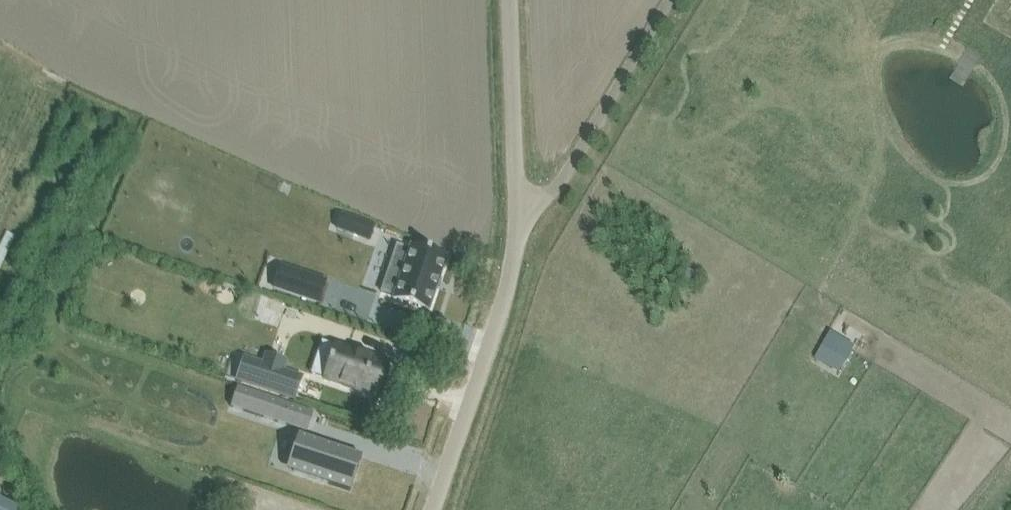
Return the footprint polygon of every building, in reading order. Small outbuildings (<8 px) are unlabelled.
[(342,213),(337,228),(360,235),(365,220),(342,213)] [(394,296),(393,298),(428,310),(446,257),(411,246),(410,249),(397,245),(381,291),(394,296)] [(280,266),(273,286),(318,301),(325,281),(280,266)] [(828,336),(815,357),(838,371),(851,350),(828,336)] [(324,377),(324,378),(377,396),(388,362),(335,344),(335,345),(331,356),(330,355),(327,363),(329,363),(324,377)] [(244,357),(236,379),(294,398),(302,377),(284,371),(261,363),(244,357)] [(237,387),(230,406),(306,432),(313,413),(237,387)] [(298,435),(288,466),(349,487),(360,455),(298,435)] [(0,498),(0,509),(10,509),(0,498)]
